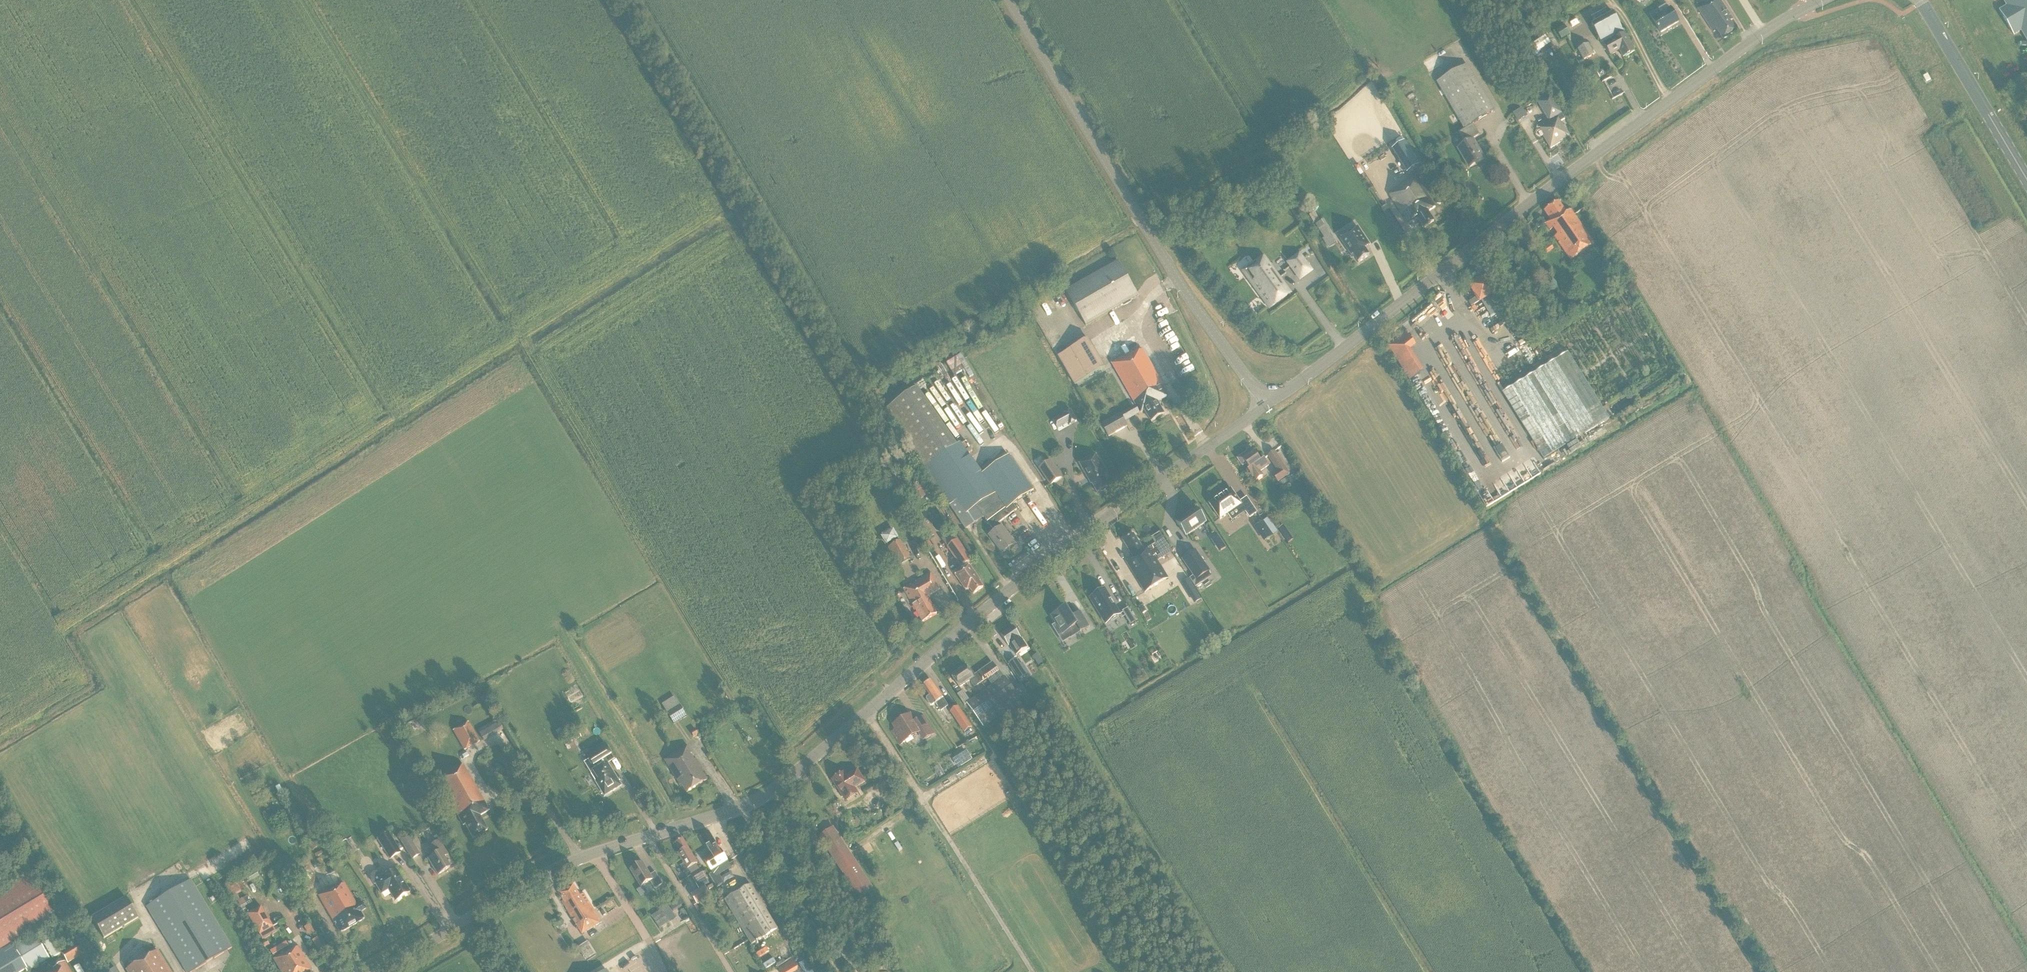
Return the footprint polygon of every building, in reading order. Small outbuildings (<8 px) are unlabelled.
[(1736,30),(1730,21),(1733,19),(1721,0),(1710,0),(1698,9),(1713,32),(1717,29),(1724,39),(1736,30)] [(2008,6),(2000,11),(2014,34),(2022,30),(2026,39),(2026,0),(2004,0),(2008,6)] [(1661,32),(1679,22),(1671,7),(1668,9),(1666,4),(1659,9),(1661,13),(1653,18),(1661,32)] [(1591,24),(1602,44),(1624,32),(1614,12),(1591,24)] [(1558,33),(1561,38),(1569,32),(1566,27),(1558,33)] [(1545,47),(1554,37),(1550,33),(1540,43),(1545,47)] [(1623,57),(1635,51),(1626,33),(1605,44),(1610,55),(1620,50),(1623,57)] [(1595,55),(1589,45),(1578,51),(1584,61),(1595,55)] [(1431,64),(1446,56),(1441,48),(1427,56),(1431,64)] [(1470,167),(1484,158),(1473,138),(1479,135),(1473,123),(1494,111),(1467,64),(1438,81),(1465,129),(1459,132),(1465,143),(1458,147),(1470,167)] [(1600,77),(1596,72),(1590,75),(1594,80),(1600,77)] [(1565,119),(1557,105),(1550,94),(1538,101),(1551,122),(1540,128),(1545,136),(1544,136),(1551,148),(1560,143),(1559,141),(1568,136),(1560,122),(1565,119)] [(1522,121),(1517,113),(1513,116),(1518,124),(1522,121)] [(1405,142),(1393,150),(1407,172),(1419,165),(1405,142)] [(1372,154),(1381,165),(1391,157),(1382,146),(1372,154)] [(1425,227),(1434,221),(1428,211),(1436,206),(1417,177),(1390,194),(1409,223),(1418,217),(1425,227)] [(1559,201),(1545,211),(1550,220),(1546,223),(1550,230),(1553,227),(1558,234),(1555,236),(1570,260),(1595,244),(1571,209),(1566,212),(1559,201)] [(1325,238),(1332,233),(1323,220),(1316,225),(1325,238)] [(1354,255),(1359,262),(1369,255),(1364,248),(1365,247),(1368,245),(1369,245),(1370,244),(1358,227),(1340,239),(1352,256),(1354,255)] [(1544,256),(1554,248),(1550,243),(1541,251),(1544,256)] [(1269,310),(1293,293),(1265,254),(1241,271),(1269,310)] [(1300,254),(1288,262),(1291,266),(1298,276),(1309,267),(1302,258),(1300,254)] [(1066,291),(1086,325),(1138,295),(1118,261),(1066,291)] [(1367,291),(1377,289),(1374,273),(1363,275),(1367,291)] [(1504,308),(1485,278),(1472,287),(1480,300),(1481,300),(1491,316),(1504,308)] [(1402,324),(1407,329),(1416,322),(1411,316),(1402,324)] [(1105,367),(1093,346),(1088,338),(1058,355),(1063,363),(1075,384),(1105,367)] [(1152,421),(1164,413),(1158,402),(1167,396),(1142,349),(1134,354),(1133,352),(1113,363),(1140,412),(1145,409),(1152,421)] [(1568,352),(1535,372),(1503,393),(1544,459),(1613,416),(1607,406),(1603,408),(1568,352)] [(969,369),(973,366),(967,356),(962,358),(969,369)] [(1002,553),(1015,544),(1002,526),(1001,526),(998,523),(1017,509),(1013,504),(1034,490),(1010,455),(983,474),(961,443),(957,445),(953,438),(917,387),(886,409),(926,467),(924,468),(949,504),(957,499),(958,501),(949,507),(966,530),(985,517),(995,531),(989,535),(1002,553)] [(1167,394),(1168,407),(1177,407),(1176,393),(1167,394)] [(1053,420),(1058,429),(1068,424),(1069,425),(1071,425),(1076,423),(1076,421),(1077,421),(1071,411),(1053,420)] [(1106,432),(1109,437),(1128,427),(1121,414),(1099,427),(1103,434),(1106,432)] [(1260,471),(1269,465),(1264,458),(1261,461),(1255,452),(1254,452),(1251,448),(1238,458),(1243,465),(1246,463),(1250,468),(1248,470),(1253,476),(1256,481),(1263,476),(1260,471)] [(1278,481),(1290,473),(1275,451),(1268,456),(1279,471),(1274,474),(1278,481)] [(1105,489),(1106,487),(1109,486),(1103,476),(1105,475),(1094,455),(1079,463),(1091,483),(1092,483),(1097,492),(1100,491),(1102,491),(1105,489)] [(1063,478),(1051,460),(1039,468),(1050,486),(1063,478)] [(1204,473),(1194,476),(1198,488),(1208,484),(1204,473)] [(1509,475),(1512,483),(1518,481),(1514,473),(1509,475)] [(917,491),(926,485),(921,479),(913,485),(917,491)] [(1257,512),(1247,497),(1240,502),(1231,489),(1209,503),(1220,519),(1236,508),(1239,512),(1244,508),(1250,517),(1257,512)] [(1186,536),(1207,522),(1197,507),(1176,521),(1186,536)] [(1255,524),(1266,540),(1273,535),(1263,519),(1255,524)] [(881,537),(886,546),(899,538),(894,529),(881,537)] [(1155,555),(1161,551),(1157,544),(1144,551),(1134,534),(1132,535),(1130,535),(1126,537),(1126,539),(1123,541),(1133,557),(1126,561),(1145,592),(1168,577),(1155,555)] [(973,560),(958,540),(948,548),(962,568),(973,560)] [(888,548),(899,566),(911,559),(900,541),(888,548)] [(1210,571),(1196,550),(1182,559),(1194,576),(1190,578),(1195,586),(1212,575),(1209,571),(1210,571)] [(970,588),(974,594),(983,587),(979,581),(980,580),(970,565),(956,575),(966,590),(970,588)] [(923,622),(937,613),(928,597),(939,590),(930,573),(915,582),(917,585),(912,588),(910,585),(903,589),(923,622)] [(1195,604),(1202,599),(1193,586),(1186,590),(1195,604)] [(1110,600),(1111,600),(1104,589),(1095,595),(1096,597),(1092,599),(1102,616),(1106,614),(1110,621),(1120,615),(1114,605),(1110,600)] [(1052,626),(1058,636),(1073,627),(1077,634),(1090,627),(1081,611),(1071,617),(1066,608),(1052,617),(1056,623),(1052,626)] [(1122,611),(1131,625),(1137,621),(1128,608),(1122,611)] [(1020,637),(1021,637),(1014,626),(1001,635),(1008,645),(1010,645),(1017,655),(1028,648),(1020,637)] [(1033,657),(1039,666),(1044,662),(1038,653),(1033,657)] [(1017,659),(1009,664),(1020,681),(1029,675),(1022,664),(1020,665),(1017,659)] [(966,666),(952,676),(960,687),(970,680),(974,687),(988,678),(993,685),(967,703),(983,727),(1021,700),(1020,698),(1022,696),(1021,696),(1025,692),(1026,693),(1027,693),(1021,685),(1014,690),(1007,679),(1004,680),(992,663),(974,676),(970,669),(969,670),(966,666)] [(1037,689),(1029,679),(1023,684),(1030,694),(1037,689)] [(931,680),(924,686),(930,696),(927,698),(927,700),(931,705),(933,706),(936,704),(941,711),(948,705),(931,680)] [(1022,696),(1024,701),(1029,697),(1026,693),(1025,692),(1021,696),(1022,696)] [(687,716),(675,697),(662,705),(675,724),(687,716)] [(952,712),(959,722),(966,717),(959,708),(952,712)] [(909,714),(894,724),(897,728),(893,731),(901,744),(906,741),(904,738),(918,730),(924,739),(934,733),(923,716),(914,722),(909,714)] [(452,730),(463,750),(479,741),(468,720),(452,730)] [(479,733),(484,741),(502,730),(498,722),(479,733)] [(695,729),(691,732),(695,737),(699,734),(695,729)] [(567,739),(569,743),(582,737),(580,732),(567,739)] [(615,758),(612,754),(605,743),(587,755),(596,770),(595,771),(600,778),(596,780),(605,795),(621,785),(607,763),(615,758)] [(692,752),(688,745),(664,760),(680,785),(682,784),(687,792),(707,779),(701,769),(702,768),(696,758),(694,760),(690,754),(692,752)] [(956,757),(962,767),(972,760),(966,751),(956,757)] [(473,838),(487,829),(479,815),(489,810),(463,764),(455,769),(454,767),(436,778),(463,825),(465,824),(473,838)] [(858,768),(847,775),(845,771),(832,780),(846,802),(859,794),(856,788),(866,782),(858,768)] [(820,836),(859,895),(871,887),(833,828),(820,836)] [(307,841),(313,850),(322,844),(316,835),(319,834),(316,829),(305,836),(308,840),(307,841)] [(400,852),(396,844),(388,832),(377,838),(390,859),(400,852)] [(709,832),(701,836),(710,851),(711,851),(713,854),(705,859),(712,871),(728,861),(721,849),(720,850),(718,846),(709,832)] [(408,837),(402,841),(412,858),(419,854),(408,837)] [(681,851),(678,853),(684,863),(680,866),(688,878),(691,875),(696,883),(705,877),(700,869),(699,869),(696,863),(697,863),(682,838),(675,842),(681,851)] [(353,850),(347,839),(337,847),(343,856),(346,854),(353,850)] [(438,874),(450,867),(443,857),(448,854),(439,840),(430,846),(435,854),(428,859),(438,874)] [(650,875),(643,862),(630,870),(641,887),(650,881),(655,889),(663,884),(655,872),(650,875)] [(730,866),(724,869),(727,875),(733,872),(730,866)] [(395,869),(382,877),(379,873),(378,873),(377,872),(376,872),(375,872),(374,873),(373,873),(372,874),(371,875),(371,876),(370,876),(370,877),(370,878),(370,879),(374,885),(375,884),(381,895),(389,890),(395,901),(409,892),(395,869)] [(724,882),(717,870),(710,875),(717,887),(724,882)] [(11,945),(56,918),(30,875),(0,893),(0,971),(19,971),(25,969),(27,971),(49,958),(36,935),(13,949),(11,945)] [(232,947),(191,880),(147,906),(186,971),(191,971),(232,947)] [(340,933),(364,919),(361,912),(366,909),(362,903),(358,906),(344,884),(336,889),(334,886),(318,896),(340,933)] [(750,884),(725,900),(752,944),(778,928),(750,884)] [(580,896),(574,885),(560,894),(564,901),(562,902),(582,934),(601,922),(584,893),(580,896)] [(692,893),(697,904),(712,896),(706,885),(692,893)] [(248,895),(237,901),(241,909),(253,903),(248,895)] [(91,918),(104,938),(138,918),(126,897),(91,918)] [(681,905),(677,899),(669,904),(673,910),(681,905)] [(668,905),(662,910),(652,916),(659,928),(676,917),(668,905)] [(261,906),(247,915),(259,935),(273,927),(261,906)] [(60,954),(47,933),(40,938),(52,958),(60,954)] [(597,954),(588,941),(579,947),(588,960),(597,954)] [(771,942),(761,948),(771,963),(780,957),(771,942)] [(61,952),(67,963),(83,954),(77,943),(61,952)] [(310,970),(311,969),(298,946),(274,960),(281,971),(311,971),(310,970)] [(157,950),(126,970),(128,971),(171,971),(157,950)] [(792,971),(795,971),(799,969),(793,959),(786,963),(792,971)] [(52,969),(47,971),(71,971),(65,961),(52,969)] [(787,968),(784,961),(773,967),(775,971),(778,971),(787,968)]
